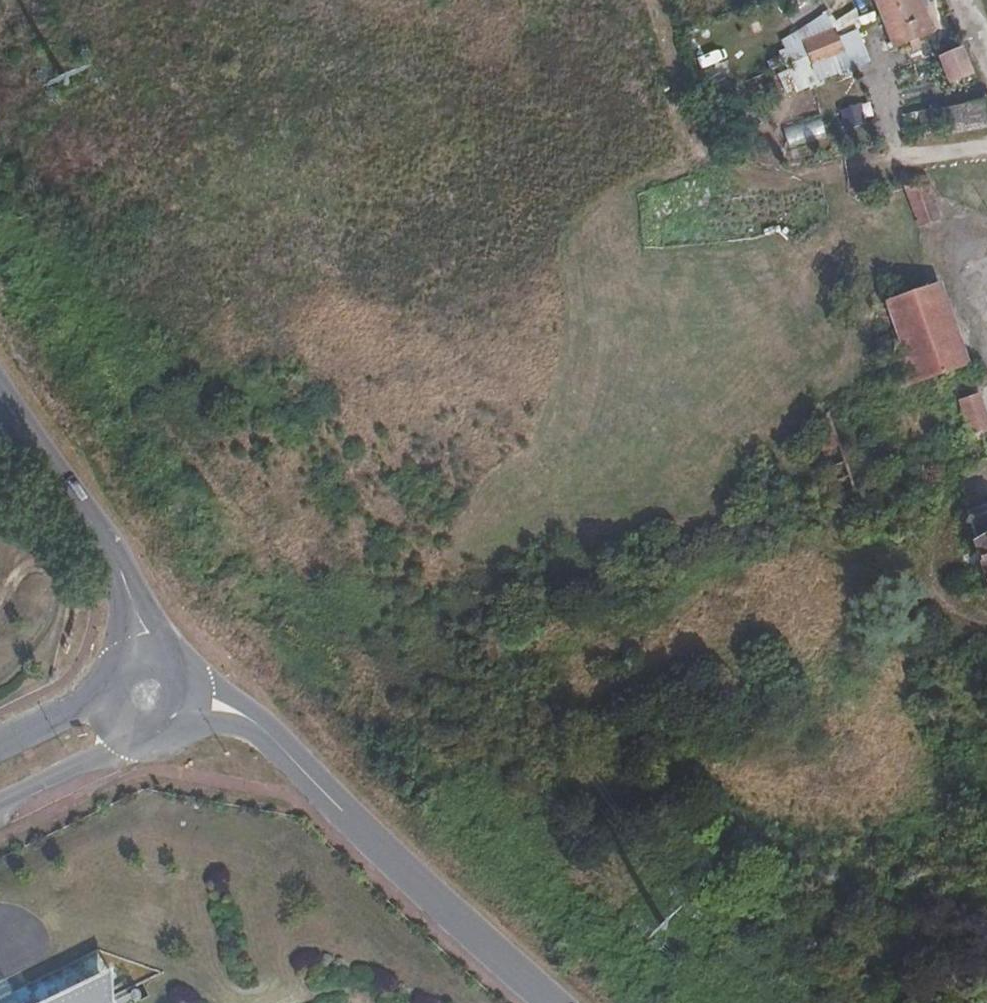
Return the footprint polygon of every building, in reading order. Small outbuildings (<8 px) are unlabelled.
[(836,22),(828,0),(795,13),(803,35),(836,22)] [(894,33),(932,19),(925,0),(880,0),(894,33)] [(937,59),(946,89),(972,81),(964,52),(937,59)] [(940,215),(929,177),(906,184),(917,222),(940,215)] [(895,336),(878,342),(889,376),(960,353),(936,277),(882,293),(895,336)] [(965,393),(984,451),(986,449),(986,386),(965,393)] [(965,501),(986,563),(986,493),(965,501)] [(11,991),(16,1002),(79,976),(75,965),(11,991)] [(112,997),(101,973),(40,1002),(115,1002),(112,997)]
